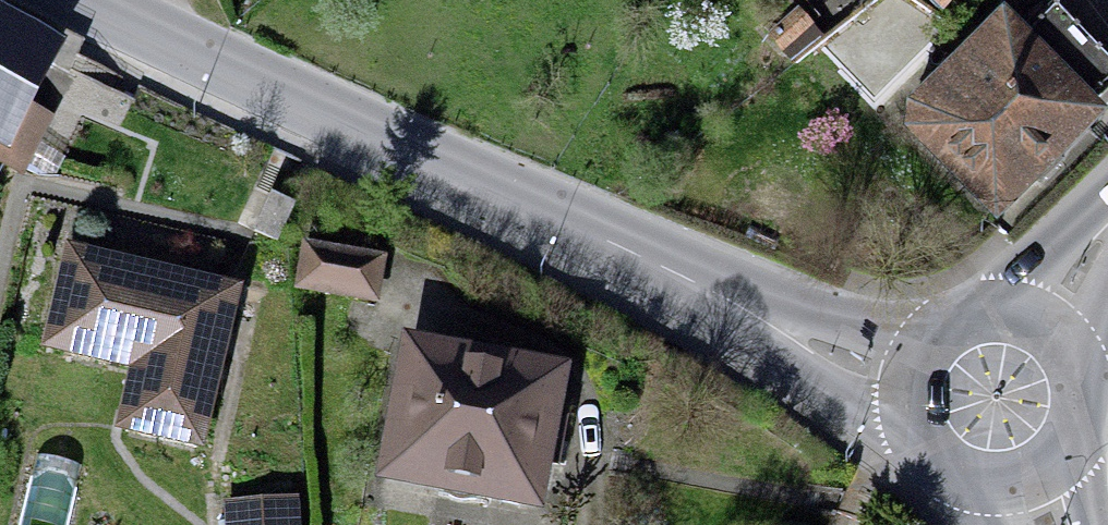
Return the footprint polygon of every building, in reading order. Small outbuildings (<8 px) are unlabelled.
[(936,36),(973,0),(869,0),(887,18),(902,2),(936,36)] [(915,111),(1000,200),(1107,97),(1107,81),(1031,0),(915,111)] [(71,53),(0,15),(0,135),(22,146),(71,53)] [(381,263),(305,246),(296,285),(373,301),(381,263)] [(234,295),(73,257),(52,345),(165,371),(150,433),(199,445),(234,295)] [(554,385),(420,354),(395,465),(528,496),(554,385)] [(229,513),(230,524),(294,524),(293,509),(229,513)]
